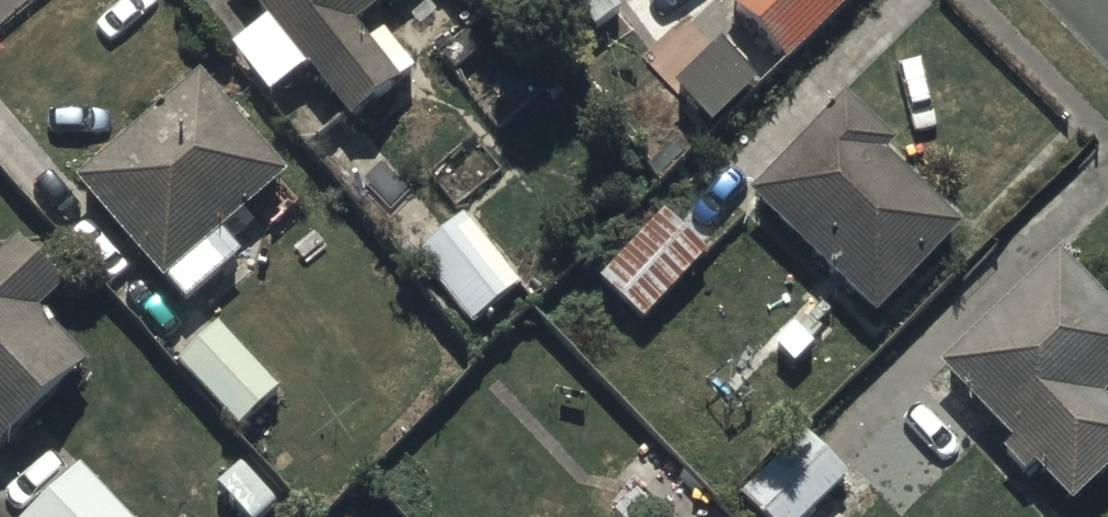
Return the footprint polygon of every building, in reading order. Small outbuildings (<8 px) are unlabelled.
[(366,39),(353,22),(381,0),(259,0),(350,118),(399,82),(390,70),(409,55),(385,24),(366,39)] [(789,59),(846,0),(733,0),(789,59)] [(203,64),(70,175),(159,281),(166,274),(188,300),(246,251),(226,227),(293,171),(203,64)] [(848,89),(750,187),(873,316),(961,225),(886,153),(898,142),(848,89)] [(645,319),(711,247),(674,213),(608,286),(645,319)] [(468,214),(415,254),(475,327),(527,285),(468,214)] [(91,361),(42,308),(66,286),(21,236),(0,255),(0,444),(91,361)] [(942,363),(1071,502),(1107,468),(1107,401),(1103,395),(1107,390),(1107,294),(1066,249),(942,363)] [(224,324),(179,363),(235,425),(279,385),(224,324)] [(739,490),(765,516),(804,516),(851,473),(808,427),(739,490)] [(0,516),(133,516),(63,447),(0,506),(0,516)]
